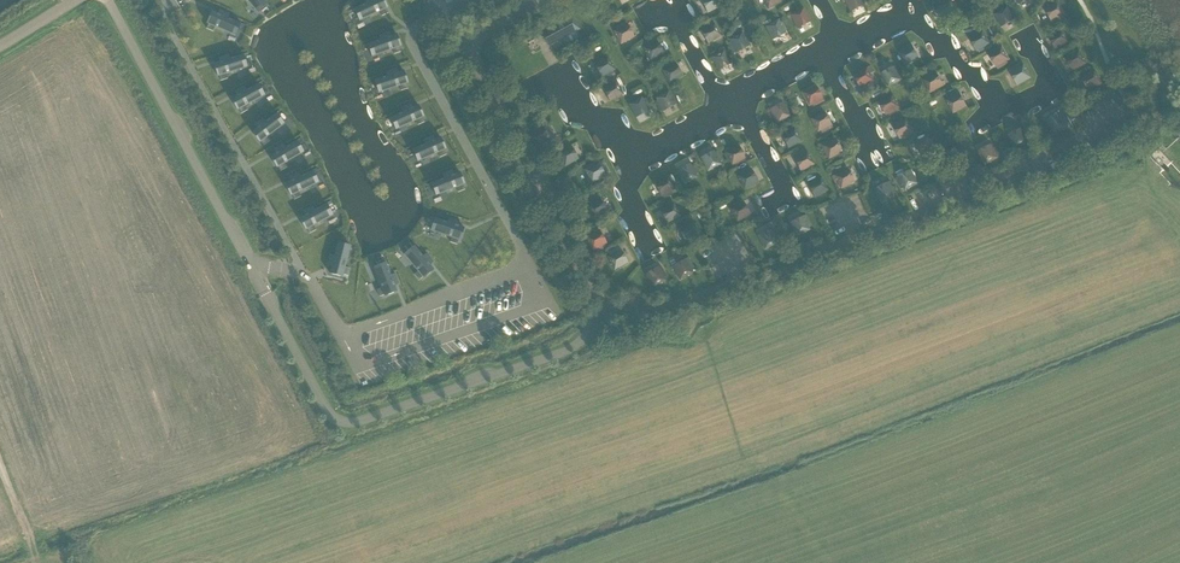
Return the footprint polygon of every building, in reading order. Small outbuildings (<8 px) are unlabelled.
[(258,12),(268,4),(265,0),(248,0),(258,12)] [(354,9),(360,21),(380,11),(382,16),(389,13),(387,8),(388,8),(384,0),(365,0),(366,3),(354,9)] [(708,13),(722,6),(719,0),(701,0),(708,13)] [(769,10),(782,2),(781,0),(763,0),(769,10)] [(851,12),(864,5),(862,0),(845,0),(851,12)] [(950,2),(936,9),(943,23),(957,15),(950,2)] [(1060,2),(1046,10),(1053,23),(1067,16),(1060,2)] [(1008,7),(995,14),(1002,28),(1015,20),(1008,7)] [(804,8),(791,15),(798,29),(811,22),(804,8)] [(209,24),(207,28),(214,31),(216,27),(236,35),(241,23),(228,18),(230,14),(221,10),(219,14),(213,11),(207,23),(209,24)] [(565,45),(578,37),(575,32),(580,29),(573,16),(542,33),(549,46),(562,39),(565,45)] [(779,19),(766,26),(773,40),(786,33),(779,19)] [(715,23),(701,30),(708,44),(722,36),(715,23)] [(628,24),(614,31),(621,44),(635,37),(628,24)] [(1063,30),(1050,37),(1057,50),(1071,43),(1063,30)] [(983,31),(970,38),(977,51),(991,44),(983,31)] [(381,40),(368,44),(373,57),(393,50),(395,54),(402,52),(400,47),(401,47),(397,34),(391,36),(390,32),(379,36),(381,40)] [(743,32),(729,39),(737,53),(750,46),(743,32)] [(657,41),(644,48),(651,61),(665,54),(657,41)] [(913,45),(899,52),(906,66),(920,59),(913,45)] [(1003,47),(989,54),(996,67),(1010,60),(1003,47)] [(725,50),(711,57),(719,71),(732,64),(725,50)] [(1080,50),(1066,58),(1073,71),(1087,64),(1080,50)] [(219,62),(214,64),(218,77),(220,76),(221,81),(228,78),(227,74),(248,67),(244,54),(228,59),(227,55),(218,58),(219,62)] [(608,57),(595,64),(602,77),(616,70),(608,57)] [(676,63),(663,70),(670,83),(683,76),(676,63)] [(1024,65),(1011,72),(1018,85),(1032,78),(1024,65)] [(895,66),(881,73),(888,87),(902,80),(895,66)] [(868,68),(854,75),(861,88),(875,81),(868,68)] [(388,76),(375,80),(379,93),(400,86),(401,91),(408,89),(407,84),(408,84),(404,71),(398,73),(397,69),(386,72),(388,76)] [(1096,70),(1082,78),(1089,91),(1103,84),(1096,70)] [(937,73),(924,80),(931,93),(944,86),(937,73)] [(617,81),(603,88),(610,102),(624,94),(617,81)] [(238,95),(232,98),(238,110),(239,109),(242,114),(248,110),(246,106),(265,96),(259,84),(246,90),(244,86),(235,91),(238,95)] [(816,85),(802,92),(810,106),(823,99),(816,85)] [(670,91),(656,98),(664,112),(677,105),(670,91)] [(960,93),(947,100),(954,113),(967,106),(960,93)] [(893,95),(880,102),(887,115),(900,108),(893,95)] [(643,97),(629,104),(637,118),(650,111),(643,97)] [(784,102),(771,110),(778,123),(791,116),(784,102)] [(403,112),(391,118),(396,130),(416,121),(418,125),(425,122),(423,118),(424,117),(418,105),(413,108),(411,103),(401,108),(403,112)] [(825,111),(811,119),(818,132),(832,125),(825,111)] [(1060,113),(1047,120),(1054,134),(1068,127),(1060,113)] [(257,128),(252,132),(260,143),(261,142),(264,146),(270,141),(267,137),(284,124),(276,114),(265,122),(262,118),(255,124),(257,128)] [(907,119),(894,126),(901,139),(914,132),(907,119)] [(544,127),(530,134),(537,148),(551,140),(544,127)] [(795,128),(781,135),(789,148),(802,141),(795,128)] [(1022,128),(1009,135),(1016,149),(1029,142),(1022,128)] [(425,144),(413,150),(418,162),(438,153),(440,157),(447,155),(445,150),(446,150),(441,137),(435,140),(433,136),(423,140),(425,144)] [(929,136),(915,143),(922,156),(936,149),(929,136)] [(836,139),(822,146),(829,159),(843,152),(836,139)] [(277,153),(271,156),(278,168),(279,167),(281,171),(287,168),(285,163),(304,152),(297,141),(285,148),(283,144),(274,149),(277,153)] [(992,144),(978,152),(986,165),(999,158),(992,144)] [(739,145),(725,152),(733,166),(746,158),(739,145)] [(572,146),(558,153),(566,167),(579,159),(572,146)] [(714,151),(701,158),(708,171),(722,164),(714,151)] [(808,151),(794,159),(801,172),(815,165),(808,151)] [(599,162),(585,170),(593,183),(606,176),(599,162)] [(691,163),(677,170),(685,184),(698,177),(691,163)] [(848,168),(834,176),(842,189),(855,182),(848,168)] [(752,169),(738,176),(745,189),(759,182),(752,169)] [(444,178),(432,183),(436,196),(457,188),(458,192),(465,189),(463,185),(465,185),(460,172),(454,174),(452,170),(442,174),(444,178)] [(912,170),(898,177),(906,191),(919,184),(912,170)] [(292,181),(286,184),(291,196),(293,195),(295,200),(301,197),(299,192),(319,183),(313,171),(301,177),(299,173),(290,177),(292,181)] [(669,176),(655,183),(662,197),(676,189),(669,176)] [(821,177),(808,184),(815,198),(829,190),(821,177)] [(888,182),(875,190),(882,203),(895,196),(888,182)] [(601,199),(587,206),(594,219),(608,212),(601,199)] [(744,202),(730,209),(737,222),(751,215),(744,202)] [(674,203),(660,210),(667,223),(681,216),(674,203)] [(306,215),(300,218),(306,230),(308,229),(310,234),(316,230),(314,226),(333,215),(327,204),(315,210),(312,206),(304,211),(306,215)] [(803,216),(790,223),(797,237),(811,230),(803,216)] [(436,218),(431,231),(452,238),(451,242),(457,245),(459,240),(460,241),(464,228),(459,226),(460,222),(450,218),(448,222),(436,218)] [(692,221),(679,229),(686,242),(700,235),(692,221)] [(772,229),(758,236),(765,249),(779,243),(772,229)] [(600,230),(586,238),(594,251),(607,243),(600,230)] [(434,241),(440,251),(449,246),(444,235),(434,241)] [(330,255),(328,265),(332,266),(330,274),(343,277),(351,246),(350,246),(350,247),(339,244),(339,243),(338,243),(335,256),(330,255)] [(415,246),(404,255),(418,272),(415,275),(419,280),(423,277),(424,278),(434,270),(430,265),(434,262),(427,254),(423,257),(415,246)] [(621,249),(608,257),(615,270),(629,263),(621,249)] [(686,259),(672,267),(680,280),(693,273),(686,259)] [(386,263),(374,268),(382,289),(378,290),(380,297),(385,295),(385,296),(398,291),(395,286),(400,284),(395,274),(391,276),(386,263)] [(453,265),(457,280),(463,278),(459,263),(453,265)] [(659,267),(646,274),(653,288),(666,281),(659,267)] [(478,300),(477,291),(468,292),(470,301),(478,300)] [(523,305),(523,291),(510,291),(510,305),(523,305)] [(372,343),(363,344),(364,351),(373,350),(372,343)]
